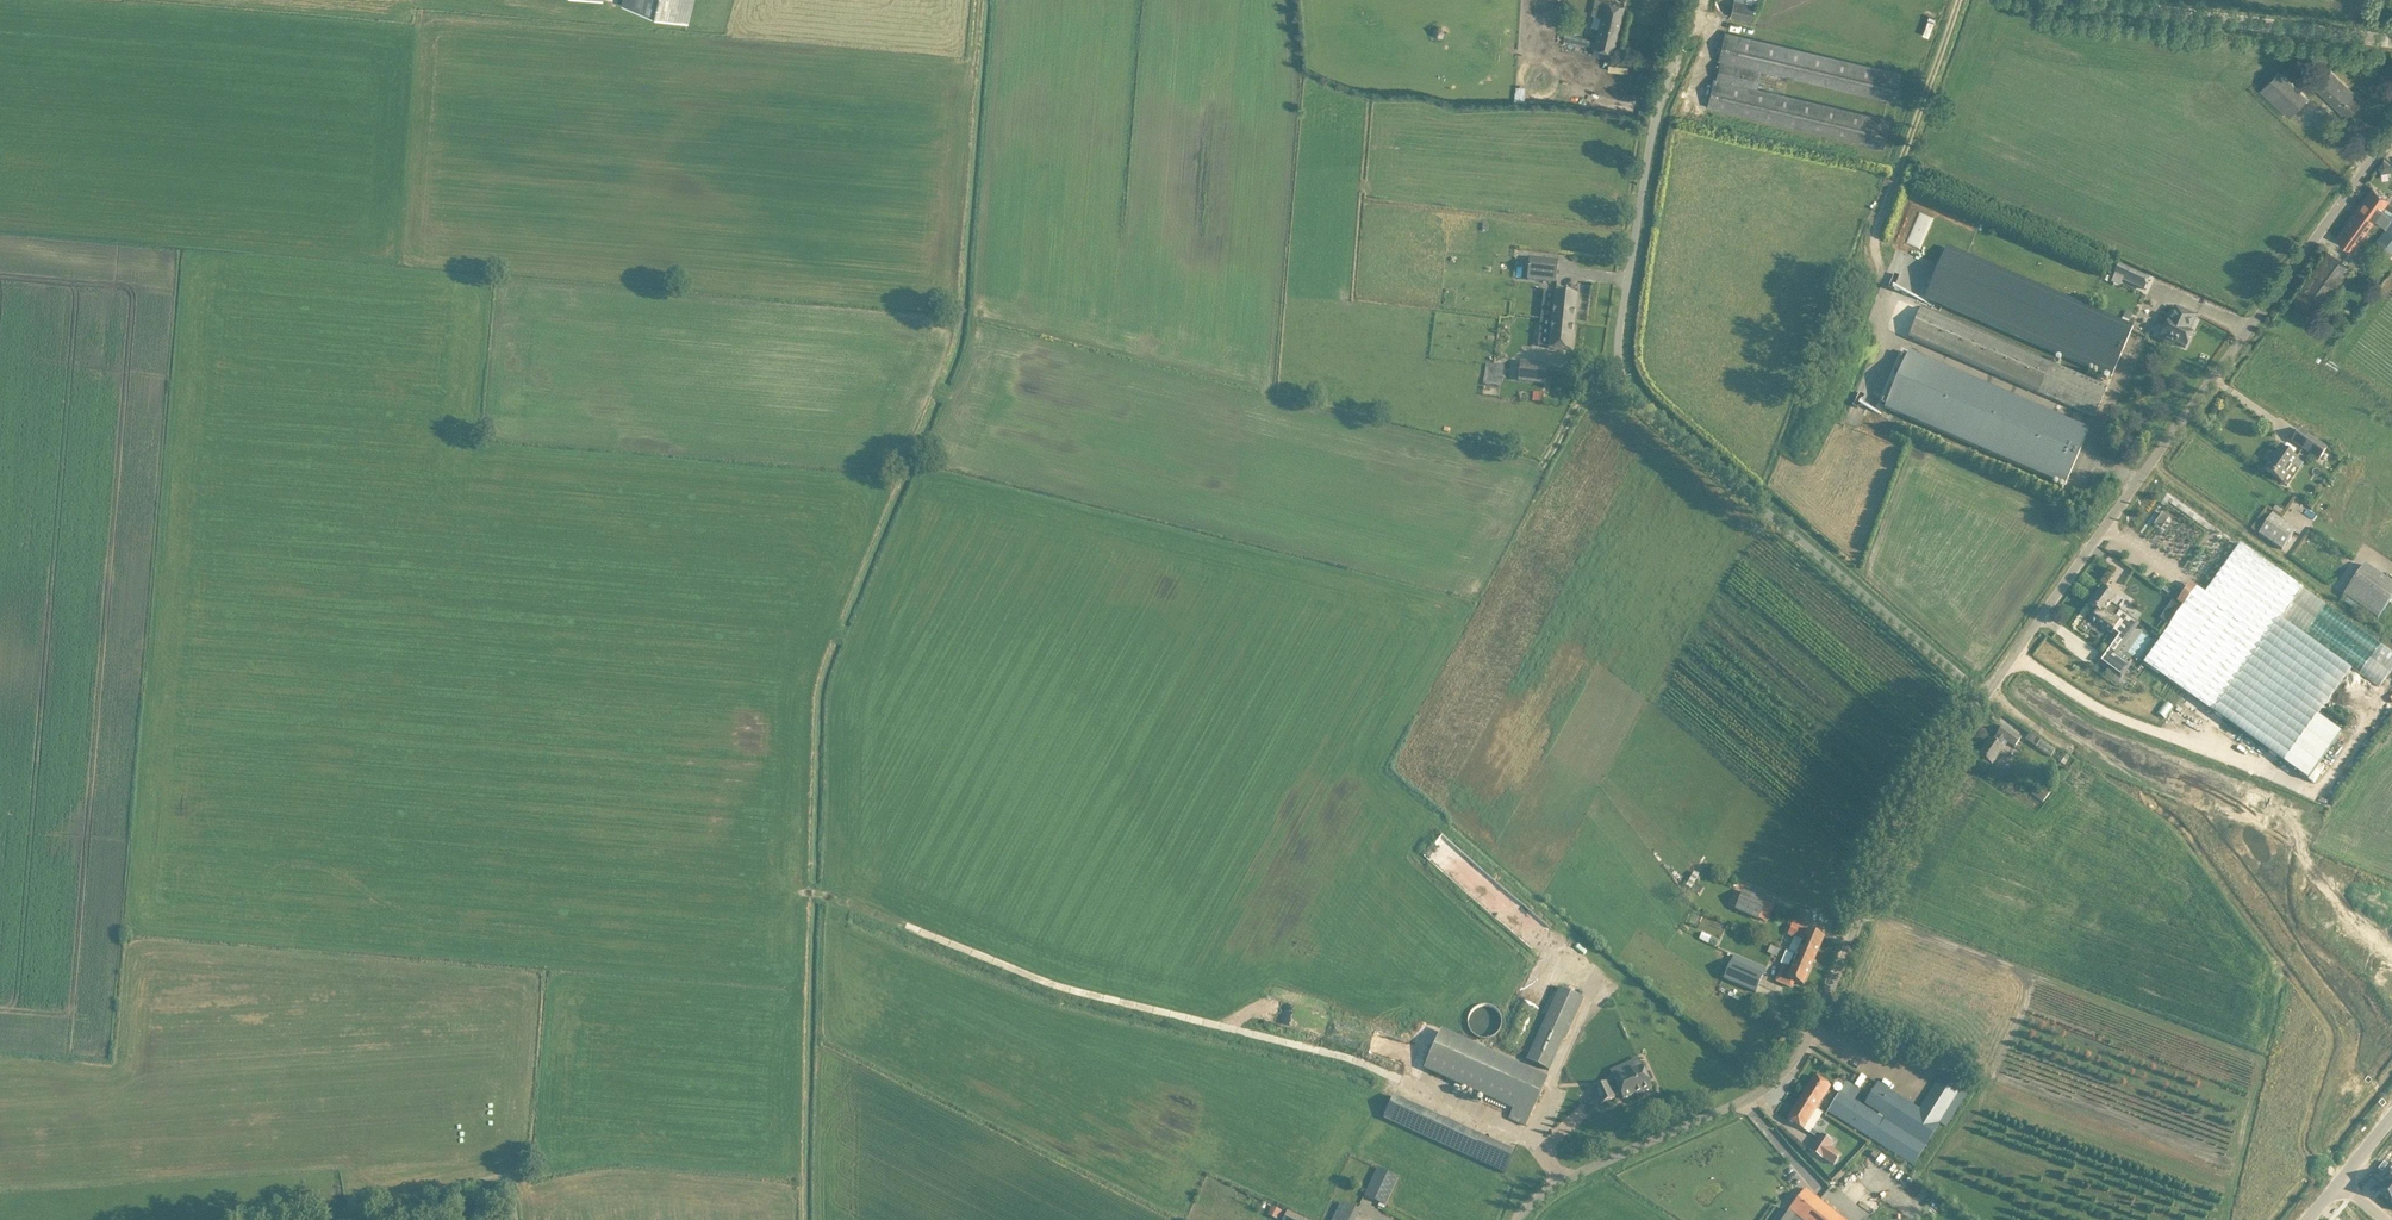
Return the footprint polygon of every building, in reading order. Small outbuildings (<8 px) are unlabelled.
[(623,5),(688,21),(693,0),(624,0),(623,5)] [(1601,15),(1594,46),(1613,50),(1624,4),(1608,0),(1595,0),(1591,13),(1601,15)] [(1737,0),(1734,0),(1731,16),(1752,21),(1755,4),(1737,0)] [(1926,34),(1933,17),(1928,15),(1920,32),(1926,34)] [(1714,78),(1707,106),(1719,108),(1883,147),(1890,118),(1757,87),(1761,70),(1893,101),(1896,91),(1900,73),(1736,34),(1725,31),(1718,59),(1720,60),(1716,78),(1714,78)] [(2307,97),(2280,70),(2262,89),(2290,115),(2307,97)] [(2347,115),(2362,99),(2331,70),(2317,86),(2347,115)] [(2358,208),(2375,219),(2386,226),(2391,217),(2381,209),(2389,198),(2373,187),(2358,208)] [(2353,248),(2372,222),(2375,219),(2358,208),(2338,237),(2353,248)] [(2391,252),(2391,219),(2373,243),(2389,255),(2391,252)] [(1939,266),(1925,298),(1929,299),(2089,368),(2111,377),(2133,327),(2132,327),(2089,308),(1947,247),(1939,266)] [(2350,268),(2328,251),(2293,300),(2315,316),(2350,268)] [(1528,280),(1545,281),(1556,283),(1559,261),(1530,258),(1528,280)] [(2119,265),(2114,276),(2123,280),(2144,289),(2149,279),(2119,265)] [(1555,292),(1552,320),(1575,323),(1578,295),(1555,292)] [(2093,417),(2106,388),(1919,308),(1907,337),(2093,417)] [(2173,345),(2175,343),(2186,348),(2192,334),(2189,333),(2196,317),(2175,308),(2161,339),(2173,345)] [(1571,351),(1575,323),(1552,320),(1549,349),(1571,351)] [(1898,375),(1893,386),(1888,384),(1882,399),(1880,405),(1884,406),(1883,408),(2064,485),(2088,430),(1907,353),(1906,355),(1902,353),(1893,373),(1898,375)] [(1519,381),(1545,384),(1547,365),(1521,362),(1519,381)] [(1485,384),(1505,385),(1506,364),(1485,363),(1485,384)] [(1533,392),(1533,401),(1543,402),(1544,393),(1533,392)] [(2328,448),(2311,436),(2302,449),(2319,461),(2328,448)] [(2279,450),(2265,470),(2275,477),(2282,482),(2293,466),(2295,467),(2299,470),(2303,465),(2299,462),(2290,456),(2280,449),(2279,450)] [(2258,534),(2282,550),(2296,530),(2273,514),(2258,534)] [(2055,529),(2063,535),(2070,525),(2063,520),(2055,529)] [(2170,626),(2143,663),(2152,670),(2283,763),(2316,717),(2350,670),(2280,620),(2281,618),(2302,589),(2240,545),(2212,585),(2204,595),(2196,589),(2183,608),(2179,613),(2170,626)] [(2378,619),(2391,598),(2391,583),(2365,565),(2344,595),(2378,619)] [(2089,618),(2093,621),(2093,622),(2094,623),(2095,622),(2112,634),(2125,643),(2139,624),(2111,604),(2115,598),(2102,588),(2089,605),(2095,610),(2089,618)] [(2175,602),(2171,607),(2179,613),(2183,608),(2175,602)] [(2131,665),(2117,655),(2108,649),(2109,648),(2109,647),(2098,662),(2121,679),(2131,665)] [(2316,717),(2283,763),(2306,780),(2340,733),(2316,717)] [(2021,738),(2013,732),(2003,726),(1997,735),(1993,742),(1990,740),(1978,757),(1992,766),(2003,749),(1998,745),(2002,739),(2015,747),(2021,738)] [(2051,757),(2056,750),(2041,740),(2030,733),(2026,740),(2036,747),(2051,757)] [(2064,754),(2058,762),(2064,766),(2070,758),(2064,754)] [(2260,770),(2251,790),(2259,793),(2268,773),(2260,770)] [(2039,784),(2031,794),(2044,804),(2051,794),(2039,784)] [(1744,892),(1736,910),(1758,919),(1766,902),(1744,892)] [(1794,924),(1789,936),(1795,939),(1791,948),(1797,950),(1795,955),(1797,955),(1797,956),(1813,963),(1824,937),(1813,933),(1794,924)] [(1803,986),(1813,963),(1797,956),(1797,955),(1794,954),(1794,955),(1786,951),(1781,964),(1784,965),(1777,981),(1791,988),(1794,982),(1803,986)] [(1756,993),(1764,975),(1731,961),(1724,978),(1756,993)] [(1549,1070),(1563,1039),(1562,1038),(1581,997),(1560,988),(1527,1060),(1549,1070)] [(1469,1016),(1468,1022),(1469,1027),(1472,1033),(1477,1037),(1482,1039),(1488,1039),(1494,1037),(1499,1033),(1502,1027),(1503,1022),(1502,1016),(1499,1010),(1494,1006),(1488,1004),(1482,1004),(1477,1006),(1472,1010),(1469,1016)] [(1544,1086),(1438,1038),(1425,1067),(1514,1108),(1509,1118),(1526,1126),(1544,1086)] [(1642,1066),(1614,1079),(1614,1080),(1608,1083),(1608,1082),(1594,1089),(1601,1104),(1615,1098),(1614,1096),(1620,1093),(1623,1099),(1639,1092),(1640,1094),(1652,1088),(1642,1066)] [(1840,1093),(1828,1111),(1914,1165),(1940,1124),(1946,1128),(1970,1089),(1943,1071),(1919,1110),(1878,1084),(1866,1104),(1880,1113),(1878,1117),(1840,1093)] [(1822,1114),(1823,1113),(1817,1109),(1831,1087),(1825,1083),(1815,1076),(1800,1099),(1805,1103),(1822,1114)] [(1505,1173),(1515,1149),(1387,1096),(1377,1119),(1505,1173)] [(1787,1120),(1803,1130),(1807,1124),(1813,1128),(1822,1114),(1805,1103),(1800,1099),(1787,1120)] [(1833,1142),(1821,1134),(1810,1152),(1822,1160),(1823,1158),(1833,1165),(1840,1155),(1829,1148),(1833,1142)] [(1874,1151),(1870,1156),(1875,1159),(1879,1155),(1874,1151)] [(2384,1162),(2378,1169),(2382,1172),(2388,1165),(2384,1162)] [(1398,1178),(1378,1168),(1365,1196),(1386,1206),(1398,1178)] [(2380,1193),(2391,1203),(2391,1178),(2380,1193)] [(1861,1205),(1871,1190),(1863,1185),(1854,1201),(1861,1205)] [(1814,1196),(1804,1189),(1790,1209),(1791,1209),(1789,1212),(1784,1209),(1776,1219),(1790,1219),(1794,1214),(1802,1219),(1846,1219),(1814,1196)] [(1362,1212),(1341,1202),(1333,1219),(1358,1219),(1362,1212)] [(1286,1210),(1274,1204),(1269,1214),(1280,1219),(1286,1210)]
